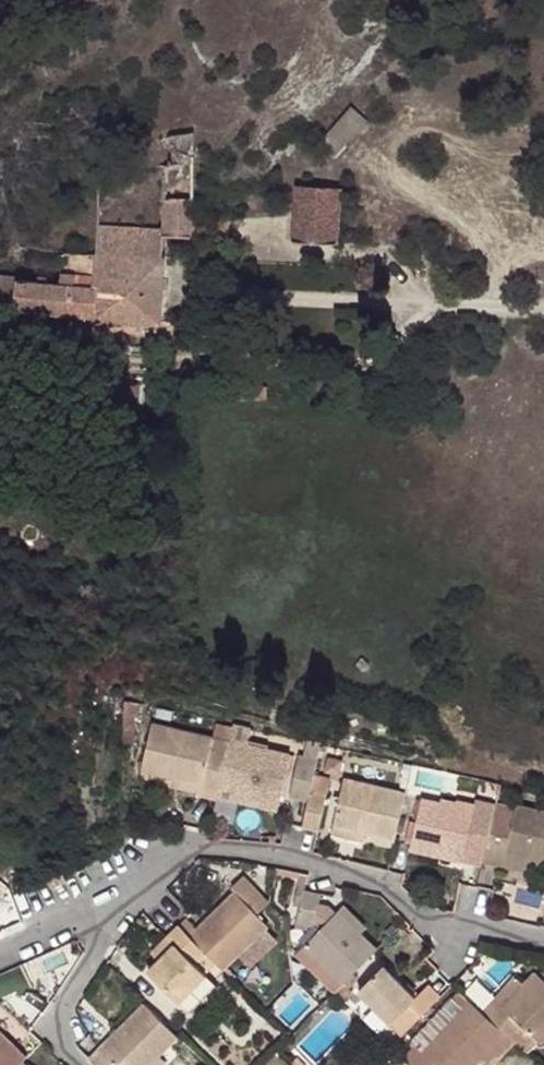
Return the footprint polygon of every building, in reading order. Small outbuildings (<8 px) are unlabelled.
[(337,150),(365,123),(350,107),(322,135),(337,150)] [(193,233),(193,214),(191,126),(161,127),(160,147),(156,147),(157,215),(100,213),(98,242),(69,242),(67,270),(11,268),(7,308),(86,313),(86,318),(159,322),(162,235),(192,236),(193,233)] [(334,242),(337,187),(297,183),(294,238),(334,242)] [(194,785),(210,790),(214,775),(226,727),(152,711),(141,760),(197,773),(194,785)] [(287,742),(226,727),(214,775),(276,788),(287,742)] [(310,776),(315,748),(305,745),(296,786),(307,789),(310,776)] [(390,822),(402,773),(340,763),(330,810),(390,822)] [(310,776),(307,789),(302,813),(317,815),(324,780),(310,776)] [(493,811),(497,791),(487,788),(484,799),(431,791),(422,839),(471,848),(469,857),(483,858),(485,850),(493,811)] [(485,850),(508,853),(509,847),(543,853),(543,808),(517,802),(515,816),(493,811),(485,850)] [(58,864),(43,871),(46,878),(62,871),(58,864)] [(318,928),(326,896),(304,891),(296,922),(318,928)] [(176,947),(192,962),(210,981),(253,934),(217,904),(176,947)] [(304,945),(341,982),(375,947),(337,913),(304,945)] [(176,947),(164,935),(154,947),(162,952),(134,982),(167,1011),(193,983),(182,971),(192,962),(176,947)] [(407,1033),(441,999),(429,987),(422,993),(389,962),(360,988),(407,1033)] [(506,1032),(515,1041),(531,1058),(543,1045),(543,981),(541,978),(495,1021),(506,1032)] [(404,1056),(415,1064),(471,1064),(484,1053),(495,1043),(504,1051),(515,1041),(506,1032),(495,1021),(471,995),(419,1046),(416,1043),(404,1056)] [(143,1005),(90,1060),(94,1064),(155,1064),(179,1039),(143,1005)] [(28,1057),(0,1024),(0,1064),(20,1064),(28,1057)] [(495,1043),(484,1053),(493,1062),(504,1051),(495,1043)] [(404,1056),(395,1064),(415,1064),(404,1056)]
